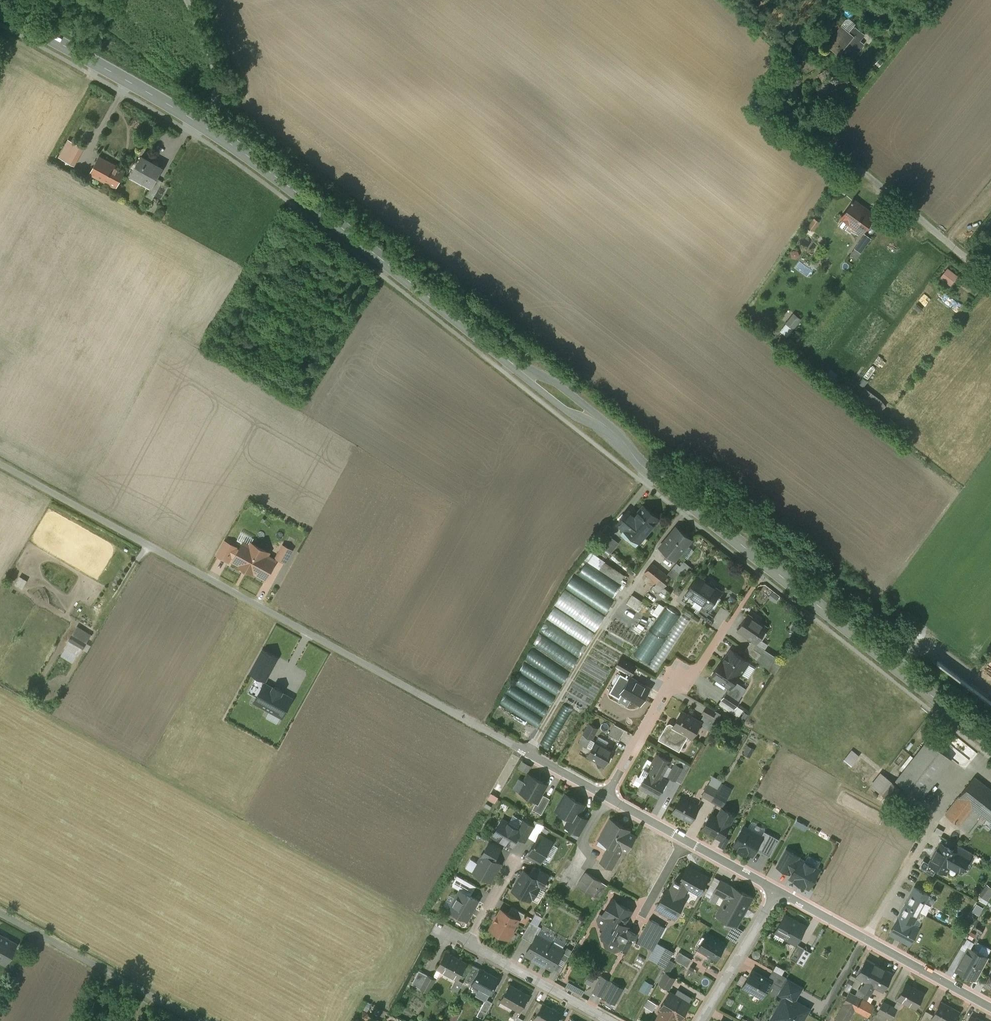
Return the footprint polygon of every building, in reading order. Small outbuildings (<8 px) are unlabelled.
[(853,25),(848,31),(842,26),(837,32),(827,44),(848,61),(853,55),(863,43),(859,40),(864,34),(853,25)] [(73,141),(63,159),(74,165),(83,147),(73,141)] [(126,170),(99,156),(90,173),(116,188),(126,170)] [(141,156),(131,173),(132,173),(144,181),(152,185),(153,185),(157,178),(162,169),(141,156)] [(144,181),(132,173),(130,177),(142,184),(144,181)] [(152,185),(146,196),(152,199),(163,181),(157,178),(153,185),(152,185)] [(874,215),(854,201),(842,218),(862,232),(874,215)] [(865,233),(854,248),(861,253),(871,238),(865,233)] [(952,286),(961,275),(950,267),(942,277),(952,286)] [(797,313),(782,330),(789,336),(804,319),(797,313)] [(643,505),(635,515),(628,510),(617,523),(624,529),(639,542),(640,542),(659,518),(643,505)] [(608,524),(598,537),(600,539),(607,545),(613,538),(609,535),(614,529),(608,524)] [(677,527),(660,547),(665,551),(663,554),(671,560),(673,558),(675,559),(691,539),(677,527)] [(639,542),(624,529),(621,533),(622,535),(636,546),(639,542)] [(619,542),(613,538),(607,545),(600,539),(598,543),(610,553),(619,542)] [(225,540),(217,554),(229,561),(231,555),(236,548),(236,547),(225,540)] [(251,542),(249,546),(243,542),(239,550),(236,548),(231,555),(235,557),(233,560),(240,564),(240,565),(252,572),(253,571),(266,578),(276,560),(267,555),(269,552),(251,542)] [(292,549),(283,545),(276,557),(285,562),(292,549)] [(600,569),(605,562),(590,551),(585,559),(600,569)] [(680,565),(677,562),(672,568),(681,575),(683,576),(689,565),(684,561),(680,565)] [(620,582),(625,575),(605,562),(600,569),(620,582)] [(671,579),(652,563),(645,572),(657,582),(664,587),(671,579)] [(681,575),(672,568),(668,573),(676,580),(681,575)] [(25,588),(29,580),(23,576),(18,584),(25,588)] [(720,591),(698,576),(686,592),(703,604),(708,608),(709,607),(709,608),(720,591)] [(566,589),(555,606),(597,632),(615,602),(574,577),(566,589)] [(670,592),(664,587),(657,582),(652,588),(665,599),(670,592)] [(642,601),(632,595),(627,602),(637,608),(642,601)] [(714,617),(706,611),(708,608),(703,604),(697,613),(710,623),(714,617)] [(638,657),(662,670),(689,619),(682,615),(683,614),(665,605),(638,657)] [(555,608),(533,645),(574,669),(581,658),(596,632),(555,608)] [(767,627),(747,614),(737,629),(752,639),(757,642),(767,627)] [(76,626),(70,649),(74,650),(76,645),(88,648),(93,631),(76,626)] [(775,659),(760,648),(758,651),(753,648),(757,642),(752,639),(745,650),(768,669),(775,659)] [(564,685),(572,673),(534,648),(526,660),(564,685)] [(282,716),(292,698),(281,692),(282,690),(276,687),(274,686),(273,688),(264,683),(278,657),(263,649),(250,672),(257,676),(248,691),(257,696),(255,701),(282,716)] [(749,661),(731,649),(723,661),(740,672),(740,673),(741,674),(744,669),(746,669),(749,664),(748,662),(749,661)] [(636,667),(620,658),(615,666),(632,675),(636,667)] [(723,661),(722,660),(712,675),(730,687),(740,673),(740,672),(723,661)] [(541,726),(563,684),(524,664),(507,695),(506,695),(500,705),(541,726)] [(630,679),(620,673),(609,692),(626,701),(629,695),(633,697),(632,698),(640,702),(649,688),(631,677),(630,679)] [(740,701),(726,692),(722,699),(735,707),(740,701)] [(735,707),(722,699),(719,703),(734,713),(737,708),(735,707)] [(716,712),(706,706),(702,713),(704,714),(712,718),(716,712)] [(673,725),(670,723),(667,724),(659,738),(679,750),(686,737),(685,736),(686,734),(692,737),(701,721),(700,721),(693,717),(692,717),(682,712),(682,711),(673,725)] [(712,718),(704,714),(700,721),(701,721),(712,728),(720,714),(716,712),(712,718)] [(598,728),(589,723),(583,734),(592,739),(598,728)] [(625,729),(615,723),(609,734),(619,740),(625,729)] [(927,740),(896,780),(920,799),(951,759),(927,740)] [(613,751),(595,741),(587,755),(597,760),(596,761),(605,765),(613,751)] [(852,750),(844,760),(851,766),(859,755),(852,750)] [(657,754),(649,770),(644,767),(639,776),(644,778),(640,786),(650,792),(651,791),(658,795),(666,780),(659,776),(666,764),(668,766),(670,761),(657,754)] [(691,766),(677,758),(675,763),(683,768),(676,780),(681,783),(691,766)] [(530,772),(534,765),(525,760),(521,767),(530,772)] [(683,768),(675,763),(668,775),(676,780),(683,768)] [(900,788),(881,773),(871,785),(890,800),(900,788)] [(546,784),(528,774),(524,781),(526,781),(521,791),(537,800),(546,784)] [(644,778),(639,776),(637,775),(633,782),(640,786),(644,778)] [(945,814),(967,831),(981,814),(989,820),(990,818),(990,790),(974,777),(945,814)] [(717,790),(708,784),(702,794),(711,800),(717,790)] [(728,795),(717,790),(711,800),(722,806),(728,795)] [(544,794),(538,804),(536,803),(532,809),(541,814),(550,798),(544,794)] [(584,804),(565,794),(556,809),(569,817),(564,825),(580,834),(588,819),(579,814),(584,804)] [(698,807),(681,797),(673,812),(683,818),(684,817),(690,821),(698,807)] [(735,815),(724,809),(721,816),(719,818),(730,824),(735,815)] [(719,818),(711,813),(702,828),(721,839),(730,824),(719,818)] [(518,828),(502,819),(493,835),(511,846),(517,836),(520,830),(518,828)] [(629,829),(611,819),(600,837),(611,843),(601,861),(611,868),(622,848),(627,851),(636,836),(628,832),(629,829)] [(535,826),(523,820),(518,828),(520,830),(517,836),(526,841),(529,837),(534,828),(535,826)] [(544,825),(537,821),(535,826),(534,828),(541,832),(544,825)] [(747,828),(762,836),(764,831),(765,829),(751,821),(747,828)] [(747,828),(744,826),(734,844),(739,847),(739,849),(746,853),(746,851),(752,854),(756,848),(762,836),(747,828)] [(541,832),(534,828),(529,837),(535,841),(539,834),(541,832)] [(779,839),(764,831),(762,836),(756,848),(770,856),(779,839)] [(552,842),(539,834),(535,841),(528,855),(541,862),(543,858),(551,843),(552,842)] [(501,847),(490,840),(481,856),(482,857),(484,854),(494,859),(501,847)] [(551,843),(543,858),(550,862),(558,847),(551,843)] [(953,850),(941,843),(929,863),(938,868),(939,866),(946,870),(945,872),(946,872),(950,865),(961,871),(971,852),(956,844),(953,850)] [(789,873),(791,871),(797,859),(799,856),(787,850),(778,866),(789,873)] [(494,859),(484,854),(482,857),(474,871),(490,880),(500,863),(494,859)] [(819,869),(800,859),(799,861),(793,872),(790,877),(809,888),(819,869)] [(791,871),(793,872),(799,861),(797,859),(791,871)] [(549,874),(534,866),(530,874),(540,880),(539,883),(542,885),(549,874)] [(688,866),(683,873),(681,872),(679,872),(675,879),(674,878),(673,880),(674,881),(669,890),(667,888),(664,893),(663,892),(661,897),(662,897),(656,907),(675,917),(685,899),(682,897),(688,886),(699,893),(698,894),(699,894),(708,877),(700,872),(699,873),(688,867),(688,866)] [(530,874),(525,871),(521,877),(513,890),(530,899),(532,895),(534,896),(539,887),(537,886),(539,883),(540,880),(530,874)] [(602,882),(586,871),(577,885),(593,895),(602,882)] [(464,879),(457,875),(451,885),(458,889),(464,879)] [(476,886),(464,879),(458,889),(461,890),(471,896),(476,886)] [(727,883),(721,879),(714,892),(721,895),(727,883)] [(602,882),(593,895),(600,900),(608,885),(602,882)] [(752,897),(727,883),(721,895),(726,898),(723,904),(717,915),(737,926),(743,916),(743,914),(743,912),(751,897),(752,897)] [(989,885),(981,896),(987,900),(990,895),(990,887),(989,885)] [(471,896),(461,890),(450,910),(467,920),(471,912),(470,912),(477,900),(471,896)] [(632,910),(612,899),(603,914),(602,915),(611,920),(605,930),(602,935),(603,936),(602,937),(603,939),(608,941),(609,941),(610,939),(618,944),(626,928),(628,926),(624,924),(632,910)] [(898,919),(890,932),(910,943),(911,942),(909,941),(916,928),(918,929),(918,928),(910,924),(913,918),(914,919),(919,910),(906,903),(898,919)] [(979,916),(984,907),(979,904),(974,914),(979,916)] [(525,914),(511,906),(507,913),(518,919),(518,920),(521,921),(525,914)] [(507,913),(501,909),(490,928),(509,938),(513,930),(512,930),(518,920),(518,919),(507,913)] [(605,930),(611,920),(602,915),(603,914),(599,913),(596,918),(599,927),(605,930)] [(531,921),(538,925),(542,918),(535,914),(531,921)] [(806,926),(785,914),(775,932),(776,932),(777,930),(786,934),(784,937),(796,943),(806,926)] [(665,927),(649,918),(649,919),(637,941),(652,949),(648,957),(660,964),(660,963),(668,948),(657,942),(665,927)] [(532,942),(537,934),(537,935),(542,927),(538,925),(531,921),(522,936),(532,942)] [(983,930),(974,925),(965,940),(971,943),(975,945),(977,942),(983,930)] [(626,928),(618,944),(623,947),(628,950),(637,934),(626,928)] [(786,934),(777,930),(776,932),(773,937),(782,941),(784,937),(786,934)] [(725,944),(706,933),(698,948),(699,947),(706,951),(705,952),(716,959),(725,944)] [(537,935),(537,934),(532,942),(525,954),(540,963),(552,943),(537,935)] [(0,935),(0,961),(4,964),(15,944),(3,937),(0,935)] [(608,941),(603,939),(605,947),(615,952),(621,950),(623,947),(618,944),(610,939),(609,941),(608,941)] [(965,953),(969,947),(971,943),(965,940),(959,950),(965,953)] [(975,945),(971,943),(969,947),(965,953),(956,969),(975,979),(990,949),(977,942),(975,945)] [(564,949),(552,943),(540,963),(552,970),(553,968),(559,958),(562,952),(564,949)] [(798,944),(790,958),(796,961),(804,948),(798,944)] [(692,959),(679,951),(675,959),(687,966),(692,959)] [(466,963),(445,952),(437,967),(458,979),(466,963)] [(559,958),(565,961),(568,955),(562,952),(559,958)] [(559,958),(553,968),(559,971),(565,961),(559,958)] [(879,965),(866,958),(857,976),(866,981),(864,986),(863,985),(860,989),(865,992),(879,965)] [(892,973),(879,965),(865,992),(870,994),(872,990),(871,989),(873,985),(883,990),(892,973)] [(493,976),(480,969),(481,969),(480,968),(472,984),(473,984),(490,993),(489,993),(490,994),(498,978),(493,975),(493,976)] [(428,975),(419,970),(412,983),(421,988),(428,975)] [(771,980),(752,970),(743,987),(762,997),(771,980)] [(787,977),(773,970),(769,976),(774,979),(773,982),(781,986),(787,977)] [(675,978),(666,972),(659,983),(668,989),(675,978)] [(435,979),(428,975),(421,988),(428,992),(435,979)] [(609,983),(600,978),(593,991),(602,996),(609,983)] [(785,995),(793,1000),(801,987),(787,980),(780,993),(785,996),(785,995)] [(623,988),(612,982),(603,997),(614,1003),(623,988)] [(652,986),(644,982),(640,990),(648,994),(652,986)] [(924,993),(905,983),(897,998),(916,1008),(924,993)] [(528,995),(509,985),(501,1000),(520,1011),(528,995)] [(860,989),(859,988),(855,995),(861,999),(862,999),(865,992),(860,989)] [(691,998),(677,989),(674,995),(670,992),(660,1008),(661,1009),(668,1013),(669,1013),(677,1018),(679,1019),(679,1020),(689,1004),(688,1003),(691,998)] [(855,995),(849,992),(843,1003),(844,1003),(855,1009),(861,999),(855,995)] [(777,1020),(801,1020),(808,1009),(793,1000),(785,995),(785,996),(772,1018),(777,1020)] [(492,1002),(486,999),(480,1009),(486,1012),(492,1002)] [(656,1011),(659,1004),(650,999),(646,1006),(656,1011)] [(862,999),(861,999),(855,1009),(868,1016),(874,1005),(862,999)] [(897,1009),(883,1002),(877,1012),(891,1019),(897,1009)] [(940,1002),(933,1015),(931,1018),(932,1018),(938,1020),(954,1020),(959,1012),(958,1012),(951,1008),(951,1007),(940,1002)] [(543,1004),(543,1003),(534,1019),(535,1019),(535,1018),(540,1020),(557,1020),(561,1014),(560,1013),(560,1014),(543,1004)] [(844,1003),(834,1019),(837,1020),(848,1020),(855,1009),(844,1003)] [(661,1009),(655,1020),(656,1020),(675,1020),(677,1018),(669,1013),(668,1013),(661,1009)] [(920,1020),(930,1020),(932,1018),(931,1018),(933,1015),(926,1010),(920,1020)]
